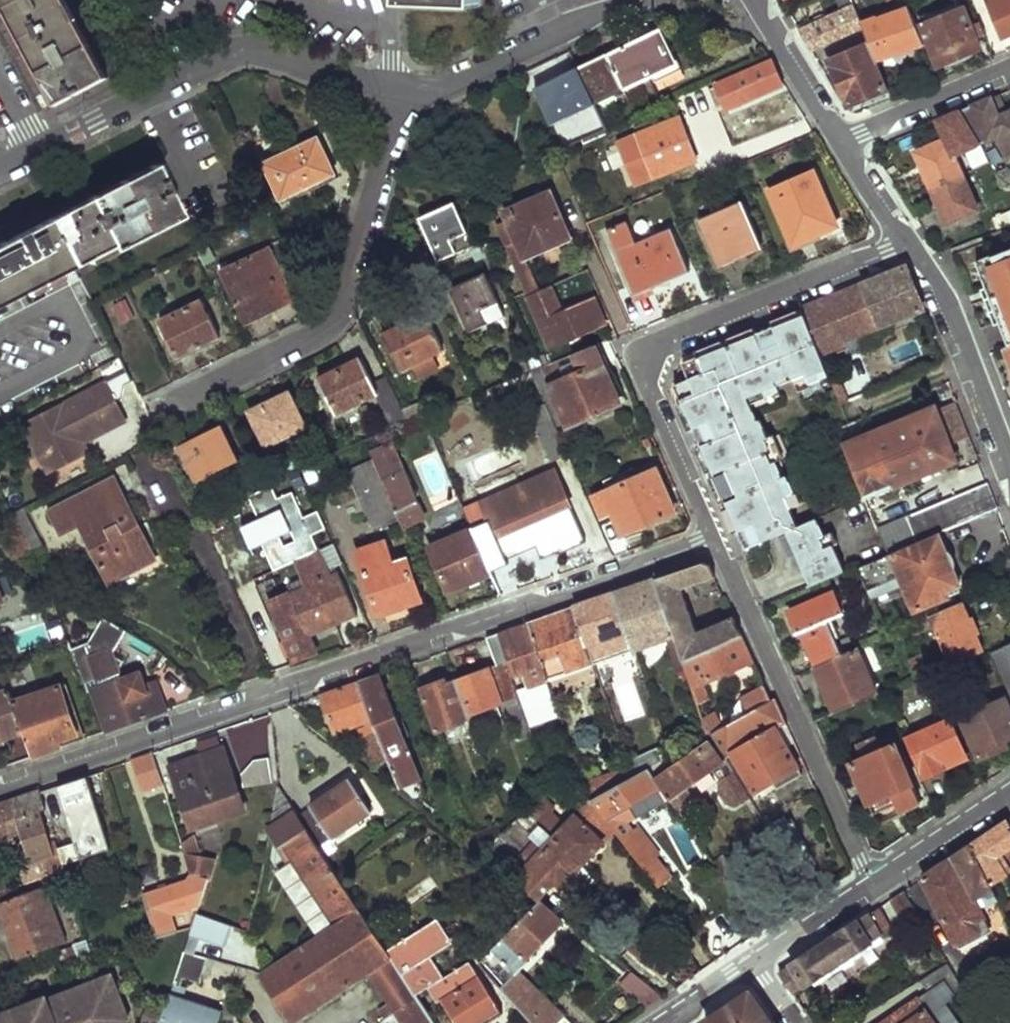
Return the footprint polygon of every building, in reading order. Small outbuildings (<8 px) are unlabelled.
[(56,106),(106,78),(65,0),(0,0),(56,106)] [(806,31),(814,51),(856,31),(864,27),(862,21),(853,0),(842,0),(847,13),(806,31)] [(835,0),(823,0),(813,4),(818,17),(838,8),(835,0)] [(1004,39),(1009,36),(1009,0),(988,0),(1004,39)] [(965,6),(930,21),(927,14),(920,17),(941,65),(982,48),(965,6)] [(911,8),(876,20),(874,17),(862,21),(864,27),(877,60),(925,43),(911,8)] [(864,27),(856,31),(861,46),(831,60),(850,105),(889,89),(877,60),(864,27)] [(676,72),(657,31),(606,56),(624,95),(625,97),(676,72)] [(624,95),(606,56),(577,69),(596,109),(624,95)] [(726,111),(782,86),(771,62),(715,88),(726,111)] [(596,109),(577,69),(539,88),(558,128),(596,109)] [(999,95),(993,98),(1001,116),(1007,113),(999,95)] [(1007,113),(1001,116),(993,98),(963,110),(983,144),(1001,137),(1009,158),(1009,112),(1007,113)] [(963,110),(940,120),(948,138),(956,156),(984,146),(983,144),(963,110)] [(696,159),(681,123),(658,134),(654,126),(636,134),(655,178),(696,159)] [(334,173),(317,138),(263,165),(280,200),(289,196),(292,202),(325,185),(322,180),(334,173)] [(948,138),(918,151),(933,187),(964,173),(956,156),(948,138)] [(180,219),(153,166),(89,198),(82,187),(42,206),(72,266),(112,246),(115,251),(180,219)] [(838,221),(818,171),(770,191),(793,247),(816,238),(812,231),(838,221)] [(964,173),(933,187),(948,222),(980,209),(964,173)] [(568,239),(548,192),(503,211),(508,221),(497,227),(552,348),(605,323),(594,297),(560,311),(548,286),(537,292),(523,259),(568,239)] [(761,247),(743,202),(701,218),(721,265),(761,247)] [(42,206),(0,227),(0,236),(3,242),(0,244),(0,302),(72,266),(42,206)] [(472,248),(453,206),(418,222),(438,264),(472,248)] [(1009,222),(1009,211),(994,217),(998,226),(1009,222)] [(686,266),(670,229),(636,245),(627,223),(606,232),(634,296),(653,288),(651,282),(686,266)] [(295,302),(270,248),(221,272),(248,325),(295,302)] [(1004,348),(1009,346),(1009,254),(970,271),(1004,348)] [(922,310),(905,268),(803,309),(820,349),(922,310)] [(506,319),(487,277),(451,294),(471,336),(506,319)] [(79,278),(69,284),(81,304),(91,298),(79,278)] [(121,323),(135,317),(125,296),(112,302),(121,323)] [(221,338),(203,303),(160,325),(177,358),(221,338)] [(820,349),(803,309),(772,321),(774,326),(759,333),(757,327),(736,336),(683,357),(676,392),(693,434),(700,432),(707,447),(700,450),(710,474),(734,534),(742,532),(749,551),(790,533),(811,587),(848,572),(837,547),(832,549),(828,538),(820,521),(802,528),(796,509),(791,498),(794,497),(788,479),(784,480),(777,462),(772,451),(774,449),(770,438),(762,421),(760,421),(754,405),(751,400),(764,394),(767,399),(781,393),(778,384),(796,377),(805,372),(809,381),(829,373),(820,349)] [(446,353),(428,315),(380,338),(398,376),(415,368),(435,358),(446,353)] [(621,404),(599,348),(531,375),(541,398),(554,392),(569,427),(621,404)] [(442,372),(435,358),(415,368),(422,382),(442,372)] [(400,408),(385,377),(370,385),(358,360),(318,379),(336,415),(374,397),(391,432),(407,425),(400,408)] [(809,381),(805,372),(796,377),(802,393),(812,389),(809,381)] [(850,402),(841,380),(833,383),(842,405),(850,402)] [(121,413),(106,382),(24,424),(50,474),(90,453),(86,442),(107,431),(103,422),(121,413)] [(306,427),(289,393),(251,412),(268,447),(306,427)] [(767,399),(764,394),(751,400),(754,405),(767,399)] [(426,418),(418,401),(400,408),(407,425),(426,418)] [(957,401),(935,409),(956,462),(976,453),(964,420),(957,401)] [(956,462),(935,409),(844,445),(866,499),(956,462)] [(121,413),(103,422),(107,431),(126,422),(121,413)] [(238,463),(221,427),(212,431),(230,467),(238,463)] [(230,467),(212,431),(178,447),(197,484),(230,467)] [(788,457),(779,434),(770,438),(774,449),(772,451),(777,462),(788,457)] [(424,517),(391,447),(371,457),(380,477),(384,486),(400,520),(403,526),(424,517)] [(384,486),(365,495),(361,487),(380,477),(371,457),(370,456),(345,467),(359,497),(375,533),(400,520),(384,486)] [(675,513),(655,470),(606,492),(614,512),(624,536),(675,513)] [(578,530),(552,474),(481,505),(485,514),(468,521),(471,528),(490,572),(505,565),(504,563),(524,553),(515,534),(545,522),(554,541),(578,530)] [(384,486),(380,477),(361,487),(365,495),(384,486)] [(116,498),(109,483),(51,515),(71,553),(90,544),(112,585),(154,562),(132,523),(136,521),(122,494),(116,498)] [(998,508),(988,483),(883,529),(893,553),(998,508)] [(248,497),(270,542),(263,545),(275,571),(294,561),(319,551),(313,536),(326,529),(317,511),(304,517),(291,492),(277,499),(271,486),(248,497)] [(614,512),(606,492),(594,498),(604,517),(614,512)] [(806,504),(803,493),(794,497),(791,498),(796,509),(806,504)] [(485,514),(481,505),(464,513),(468,521),(485,514)] [(43,544),(25,508),(12,514),(30,551),(43,544)] [(12,514),(0,520),(0,525),(16,557),(30,551),(12,514)] [(490,572),(471,528),(430,547),(450,593),(491,574),(490,572)] [(840,546),(835,535),(828,538),(832,549),(837,547),(840,546)] [(962,592),(938,537),(895,557),(893,553),(858,567),(868,591),(901,576),(917,611),(962,592)] [(421,600),(406,560),(391,564),(384,542),(358,550),(380,613),(421,600)] [(357,615),(339,572),(329,575),(319,551),(294,561),(306,586),(270,602),(296,661),(318,651),(311,636),(357,615)] [(695,630),(682,589),(715,576),(711,566),(703,563),(656,580),(683,664),(741,636),(732,616),(695,630)] [(683,664),(656,580),(616,594),(635,650),(665,641),(675,673),(685,670),(683,664)] [(635,650),(616,594),(576,607),(595,664),(611,711),(622,706),(607,660),(635,650)] [(844,616),(835,594),(792,612),(802,634),(806,632),(820,664),(844,654),(829,622),(844,616)] [(985,652),(964,604),(933,618),(932,615),(909,625),(914,637),(939,627),(955,664),(985,652)] [(595,664),(576,607),(527,624),(546,680),(595,664)] [(130,633),(104,618),(92,638),(118,652),(130,633)] [(546,680),(527,624),(487,638),(498,666),(505,663),(514,686),(537,678),(553,725),(561,722),(546,680)] [(752,661),(741,636),(683,664),(685,670),(697,705),(706,700),(700,686),(752,661)] [(92,638),(90,642),(115,657),(118,652),(92,638)] [(90,642),(72,650),(74,656),(84,652),(90,642)] [(108,730),(167,710),(159,683),(147,687),(142,672),(120,680),(117,673),(120,673),(120,672),(125,664),(115,657),(90,642),(84,652),(74,656),(88,693),(93,691),(108,730)] [(878,695),(857,648),(844,654),(820,664),(815,666),(836,712),(878,695)] [(938,669),(933,656),(924,659),(930,673),(938,669)] [(503,715),(499,703),(508,699),(519,726),(529,722),(514,686),(505,663),(498,666),(459,681),(473,718),(476,725),(503,715)] [(407,742),(380,675),(359,682),(389,763),(400,785),(418,779),(404,744),(407,742)] [(473,718),(459,681),(447,686),(445,680),(422,689),(438,731),(473,718)] [(389,763),(359,682),(322,695),(335,730),(357,722),(359,728),(351,731),(361,760),(373,770),(389,763)] [(80,740),(60,687),(15,704),(22,725),(33,756),(80,740)] [(770,702),(763,687),(702,721),(707,737),(710,735),(770,702)] [(10,691),(0,694),(0,734),(22,725),(15,704),(10,691)] [(787,723),(776,699),(770,702),(710,735),(725,758),(732,754),(756,792),(800,767),(777,729),(787,723)] [(1005,699),(962,718),(980,758),(1009,745),(1005,738),(1009,736),(1009,710),(1005,699)] [(964,751),(950,719),(909,737),(926,776),(952,764),(949,758),(964,751)] [(881,749),(876,740),(859,748),(863,757),(881,749)] [(922,803),(896,743),(881,749),(863,757),(852,762),(875,815),(898,805),(901,812),(922,803)] [(661,790),(678,814),(694,803),(694,801),(686,789),(709,772),(714,773),(720,781),(718,791),(726,804),(736,807),(750,797),(726,759),(722,762),(708,744),(680,764),(673,755),(647,770),(661,790)] [(244,810),(224,750),(173,767),(194,827),(244,810)] [(163,783),(154,753),(133,760),(143,791),(163,783)] [(619,814),(661,790),(647,770),(592,801),(607,820),(655,883),(664,877),(651,860),(653,846),(640,828),(633,834),(619,814)] [(423,791),(418,779),(400,785),(398,786),(408,797),(423,791)] [(372,813),(350,782),(297,817),(319,849),(372,813)] [(277,786),(269,831),(333,929),(321,937),(265,972),(293,1018),(371,969),(393,1004),(389,1007),(394,1015),(399,1012),(406,1022),(434,1022),(417,997),(386,951),(339,880),(319,849),(297,817),(277,786)] [(0,806),(0,838),(22,831),(39,881),(66,872),(57,843),(52,845),(41,814),(47,812),(41,792),(0,806)] [(596,833),(607,820),(592,801),(556,840),(584,865),(604,842),(596,833)] [(556,840),(524,812),(502,835),(482,855),(538,898),(556,878),(566,887),(584,865),(556,840)] [(972,845),(993,886),(1009,876),(1009,866),(1004,857),(1009,853),(1009,821),(1009,819),(972,845)] [(499,828),(475,836),(482,855),(502,835),(499,828)] [(333,929),(269,831),(265,855),(321,937),(333,929)] [(923,877),(959,942),(982,930),(977,921),(982,919),(980,913),(983,911),(978,899),(985,895),(990,902),(999,897),(993,886),(972,845),(965,850),(930,873),(923,877)] [(230,882),(235,863),(185,855),(192,876),(206,878),(230,882)] [(181,913),(198,907),(206,878),(192,876),(190,881),(145,895),(158,937),(185,929),(181,913)] [(46,887),(22,896),(19,888),(0,894),(0,905),(21,960),(68,942),(46,887)] [(891,899),(905,921),(918,913),(904,890),(891,899)] [(540,903),(480,964),(532,1022),(560,1022),(569,1015),(523,964),(561,924),(540,903)] [(877,908),(781,972),(794,992),(891,929),(877,908)] [(230,939),(234,924),(206,915),(202,931),(230,939)] [(440,918),(386,951),(417,997),(430,989),(439,1003),(444,1000),(458,1022),(490,1022),(504,1014),(470,963),(446,978),(432,956),(455,942),(440,918)] [(676,963),(648,934),(631,950),(662,976),(676,963)] [(92,953),(89,940),(75,945),(80,958),(92,953)] [(176,978),(199,985),(207,960),(184,953),(176,978)] [(919,977),(927,992),(941,986),(950,999),(964,990),(948,963),(919,977)] [(665,997),(633,972),(619,985),(647,1009),(665,997)] [(0,1020),(0,1022),(129,1022),(112,981),(60,1001),(63,1009),(52,1013),(49,1005),(48,1002),(0,1020)] [(752,991),(704,1022),(774,1022),(752,991)] [(224,1016),(166,998),(162,1009),(158,1022),(221,1022),(224,1016)] [(920,998),(882,1022),(936,1022),(920,998)] [(63,1009),(60,1001),(49,1005),(52,1013),(63,1009)] [(162,1009),(147,1005),(142,1022),(158,1022),(162,1009)]
